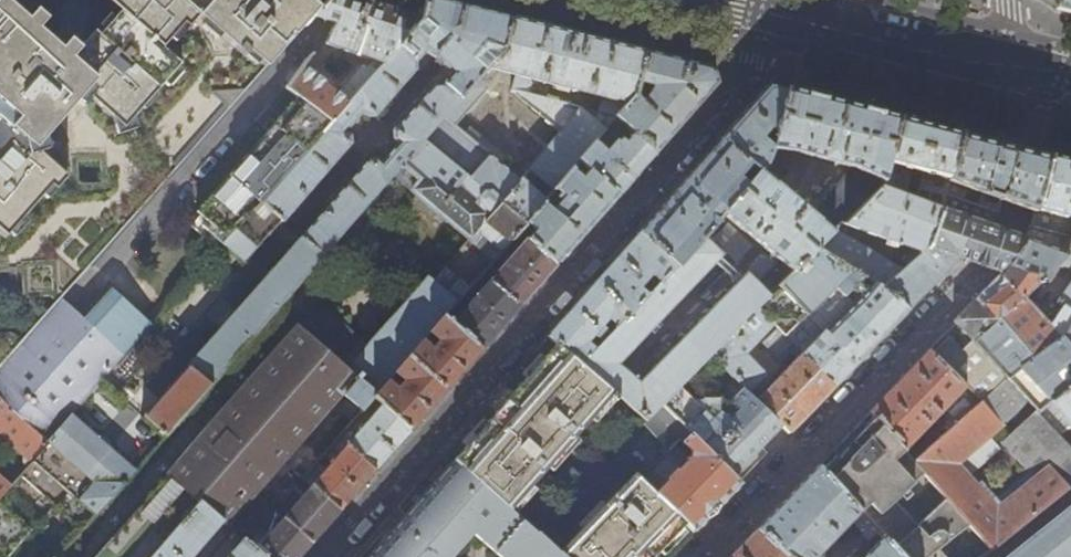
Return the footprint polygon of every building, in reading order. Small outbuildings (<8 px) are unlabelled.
[(35,150),(85,95),(124,130),(144,108),(146,109),(158,97),(156,95),(181,67),(161,49),(183,25),(185,27),(192,19),(241,65),(245,61),(261,75),(313,17),(328,0),(107,0),(121,12),(99,36),(94,32),(80,48),(69,37),(60,46),(41,29),(50,20),(39,8),(30,18),(10,0),(0,0),(0,233),(4,236),(49,187),(53,192),(65,179),(35,150)] [(440,0),(425,0),(420,20),(383,63),(375,71),(353,96),(347,103),(328,125),(222,244),(243,263),(279,221),(281,223),(349,146),(349,137),(344,133),(362,112),(368,117),(375,116),(414,71),(414,60),(423,50),(451,75),(442,85),(433,87),(393,131),(394,141),(399,145),(381,165),(376,161),(366,162),(141,418),(163,438),(393,176),(477,81),(487,69),(503,51),(512,19),(469,8),(440,0)] [(425,0),(414,0),(390,10),(362,0),(328,0),(313,17),(323,20),(334,24),(325,43),(383,63),(420,20),(425,0)] [(1057,10),(1057,0),(1042,0),(1057,10)] [(1057,10),(1070,13),(1070,0),(1057,0),(1057,10)] [(638,84),(645,52),(619,46),(527,22),(512,19),(503,51),(487,69),(515,76),(512,93),(560,133),(528,170),(553,191),(555,188),(571,170),(578,162),(594,145),(606,130),(616,119),(635,98),(635,96),(638,84)] [(677,60),(645,52),(638,84),(653,87),(651,93),(643,102),(635,96),(635,98),(616,119),(655,153),(687,117),(716,84),(712,69),(677,60)] [(353,96),(375,71),(361,66),(343,87),(353,96)] [(328,125),(347,103),(305,67),(285,90),(297,99),(328,125)] [(477,81),(393,176),(469,240),(433,281),(429,277),(368,346),(318,303),(166,476),(168,477),(97,556),(153,556),(199,503),(221,522),(225,526),(341,394),(354,406),(343,409),(333,420),(333,421),(280,483),(279,482),(234,533),(237,535),(242,540),(247,543),(275,510),(302,479),(316,463),(323,455),(337,439),(372,399),(421,342),(429,333),(442,318),(458,300),(502,249),(516,232),(525,223),(542,204),(544,201),(522,181),(521,182),(454,126),(487,89),(477,81)] [(777,132),(788,89),(778,86),(771,84),(767,89),(738,121),(722,140),(760,172),(761,171),(766,165),(772,151),(773,146),(763,136),(771,127),(777,132)] [(842,223),(880,185),(899,117),(852,105),(799,91),(788,89),(777,132),(773,146),(772,151),(795,151),(851,166),(850,168),(850,169),(841,180),(839,182),(839,183),(827,199),(826,198),(824,202),(825,203),(816,214),(815,214),(815,215),(761,171),(760,172),(726,211),(722,215),(777,261),(792,273),(815,249),(833,231),(842,223)] [(222,244),(328,125),(297,99),(192,218),(222,244)] [(928,247),(946,193),(961,133),(927,124),(899,117),(880,185),(842,223),(916,251),(904,260),(908,265),(921,253),(928,247)] [(655,153),(616,119),(606,130),(620,141),(617,145),(615,143),(605,154),(594,145),(578,162),(589,170),(619,194),(637,173),(646,164),(655,153)] [(1003,196),(1015,149),(1016,149),(1017,147),(991,140),(961,133),(946,193),(962,199),(966,187),(980,192),(977,204),(998,211),(1003,199),(1003,200),(1004,196),(1003,196)] [(726,211),(760,172),(722,140),(677,191),(640,233),(677,265),(700,239),(716,221),(708,214),(717,203),(726,211)] [(1034,207),(1046,157),(1045,157),(1046,154),(1042,153),(1030,150),(1018,147),(1017,147),(1016,149),(1015,149),(1003,196),(1004,196),(1003,200),(1005,200),(1016,204),(1028,208),(1031,210),(1032,207),(1034,207)] [(1049,155),(1034,211),(1031,226),(1030,227),(1070,237),(1070,160),(1049,155)] [(581,179),(571,170),(555,188),(561,194),(557,199),(561,202),(551,213),(542,204),(525,223),(535,232),(527,241),(556,265),(589,228),(619,194),(589,170),(581,179)] [(993,226),(998,211),(977,204),(962,199),(946,193),(928,247),(944,253),(940,257),(939,256),(935,257),(930,262),(921,253),(908,265),(902,271),(879,291),(907,310),(929,287),(957,258),(968,262),(993,226)] [(981,404),(955,426),(930,446),(913,461),(922,471),(945,496),(992,549),(1070,486),(1070,446),(1061,434),(1039,411),(1070,387),(1070,282),(1056,302),(1063,306),(1050,325),(1023,298),(1057,266),(1069,268),(1070,253),(1069,253),(1069,251),(1070,244),(1070,237),(1030,227),(1031,226),(1028,226),(1025,237),(1024,242),(1001,273),(993,281),(985,290),(953,322),(955,324),(928,351),(981,404)] [(1001,273),(1024,242),(1025,237),(1021,236),(1004,230),(995,227),(993,226),(968,262),(970,262),(981,266),(996,272),(1001,273)] [(902,271),(833,231),(815,249),(879,291),(902,271)] [(527,241),(516,232),(502,249),(508,254),(504,259),(508,262),(471,303),(467,300),(463,305),(458,300),(442,318),(481,350),(496,333),(533,292),(556,265),(527,241)] [(660,282),(677,265),(640,233),(597,281),(585,295),(548,337),(557,344),(581,365),(648,295),(639,287),(651,274),(660,282)] [(722,343),(758,307),(767,299),(755,286),(744,275),(638,385),(616,364),(719,255),(700,239),(677,265),(660,282),(648,295),(581,365),(613,393),(645,420),(659,405),(710,355),(722,343)] [(879,291),(815,249),(792,273),(778,287),(807,316),(824,332),(855,364),(878,340),(890,328),(907,310),(879,291)] [(778,287),(792,273),(777,261),(755,286),(767,299),(778,287)] [(807,316),(778,287),(767,299),(758,307),(775,325),(778,329),(796,346),(807,336),(798,327),(807,316)] [(0,369),(0,398),(48,441),(70,417),(123,357),(60,302),(0,369)] [(744,355),(775,325),(758,307),(722,343),(729,350),(717,362),(748,393),(765,376),(744,355)] [(481,350),(442,318),(429,333),(438,341),(433,346),(435,348),(434,349),(434,354),(421,342),(372,399),(410,430),(425,413),(458,376),(464,369),(481,350)] [(799,349),(796,346),(778,329),(763,343),(782,362),(792,353),(797,358),(755,400),(789,433),(808,413),(821,400),(835,385),(799,349)] [(804,345),(799,349),(835,385),(842,377),(855,364),(824,332),(807,348),(804,345)] [(613,393),(581,365),(557,344),(527,378),(475,437),(454,461),(511,509),(613,393)] [(899,381),(870,412),(913,461),(930,446),(919,433),(942,411),(955,426),(981,404),(928,351),(899,381)] [(755,400),(748,393),(717,362),(710,355),(659,405),(740,485),(750,474),(776,446),(789,433),(755,400)] [(1070,427),(1070,387),(1039,411),(1061,434),(1070,427)] [(26,457),(24,459),(25,464),(27,466),(48,441),(0,398),(0,433),(26,457)] [(389,454),(410,430),(372,399),(337,439),(374,470),(389,454)] [(659,405),(645,420),(611,454),(635,476),(686,525),(694,532),(710,516),(740,485),(659,405)] [(862,428),(873,416),(870,412),(858,424),(862,428)] [(913,461),(873,416),(862,428),(858,424),(842,441),(826,458),(818,466),(877,532),(882,537),(900,556),(982,556),(992,549),(945,496),(916,522),(906,530),(884,506),(894,497),(922,471),(913,461)] [(70,417),(48,441),(27,466),(25,468),(10,485),(9,486),(44,517),(17,548),(28,556),(63,556),(61,555),(133,473),(70,417)] [(374,470),(337,439),(323,455),(332,463),(327,468),(326,466),(322,468),(316,463),(302,479),(340,509),(356,491),(374,470)] [(369,556),(451,556),(481,524),(516,556),(564,556),(561,554),(511,509),(454,461),(433,485),(374,551),(369,556)] [(757,530),(785,556),(815,556),(850,520),(868,540),(877,532),(818,466),(791,495),(785,500),(757,530)] [(686,525),(635,476),(561,554),(564,556),(656,556),(686,525)] [(9,486),(10,485),(0,477),(0,496),(9,486)] [(326,525),(340,509),(302,479),(275,510),(311,542),(326,525)] [(916,522),(894,497),(884,506),(906,530),(916,522)] [(1067,510),(1061,502),(994,556),(1070,556),(1070,507),(1067,510)] [(221,522),(199,503),(153,556),(190,556),(221,522)] [(311,542),(275,510),(247,543),(263,556),(298,556),(311,542)] [(232,540),(237,535),(234,533),(227,527),(222,532),(232,540)] [(757,530),(731,556),(785,556),(757,530)] [(882,537),(863,556),(900,556),(882,537)] [(247,543),(242,540),(227,556),(263,556),(247,543)]
